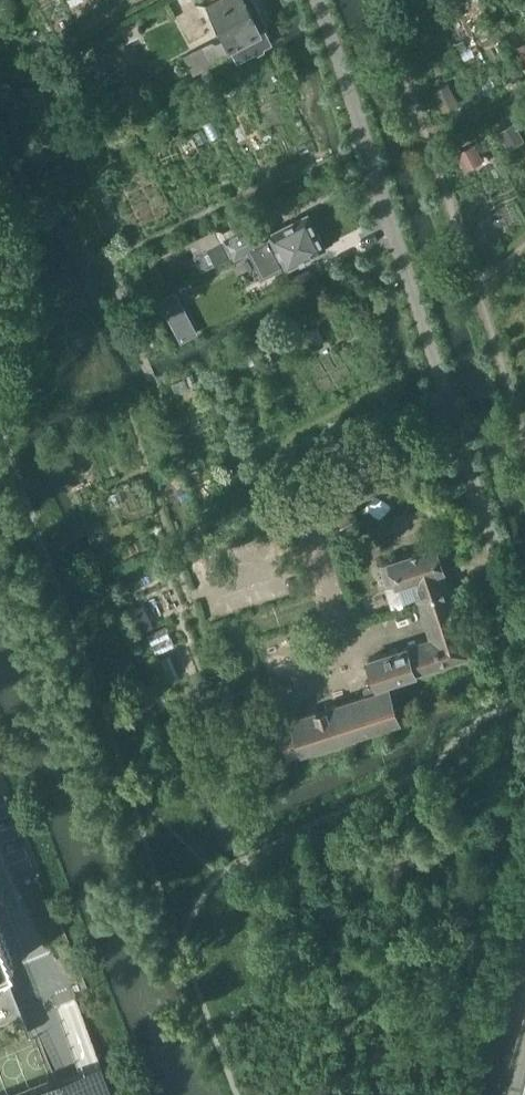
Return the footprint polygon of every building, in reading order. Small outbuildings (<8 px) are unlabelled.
[(271,42),(263,26),(266,25),(253,0),(216,0),(207,5),(225,38),(216,42),(212,40),(189,52),(180,57),(188,73),(197,68),(202,66),(231,51),(230,48),(239,43),(245,55),(271,42)] [(433,91),(444,110),(458,102),(447,83),(433,91)] [(28,86),(21,89),(24,97),(31,94),(28,86)] [(499,131),(509,147),(522,139),(513,123),(499,131)] [(458,152),(466,166),(479,159),(471,145),(458,152)] [(266,237),(255,243),(262,257),(268,254),(278,271),(322,247),(320,243),(321,240),(319,234),(315,233),(306,216),(266,237)] [(217,262),(217,263),(255,243),(266,237),(258,221),(210,246),(209,247),(217,262)] [(163,284),(152,259),(136,266),(148,291),(163,284)] [(180,341),(197,332),(174,289),(158,298),(180,341)] [(187,374),(190,383),(197,381),(194,371),(187,374)] [(404,602),(418,597),(448,587),(442,568),(443,568),(435,544),(389,560),(389,561),(379,564),(386,585),(396,581),(396,583),(397,583),(404,602)] [(448,587),(418,597),(431,637),(368,658),(377,685),(378,685),(379,690),(292,718),(292,720),(280,724),(289,754),(301,750),(302,752),(399,721),(389,687),(388,687),(386,682),(421,671),(470,655),(448,587)] [(131,611),(140,632),(154,625),(144,604),(131,611)] [(160,658),(170,679),(178,676),(168,654),(160,658)] [(31,1032),(22,1009),(6,969),(15,965),(0,928),(0,1044),(31,1032)] [(55,1008),(62,1025),(76,1061),(80,1069),(97,1062),(94,1054),(98,1053),(77,1000),(76,999),(55,1008)] [(20,1094),(117,1094),(104,1062),(90,1067),(68,1076),(20,1094)]
